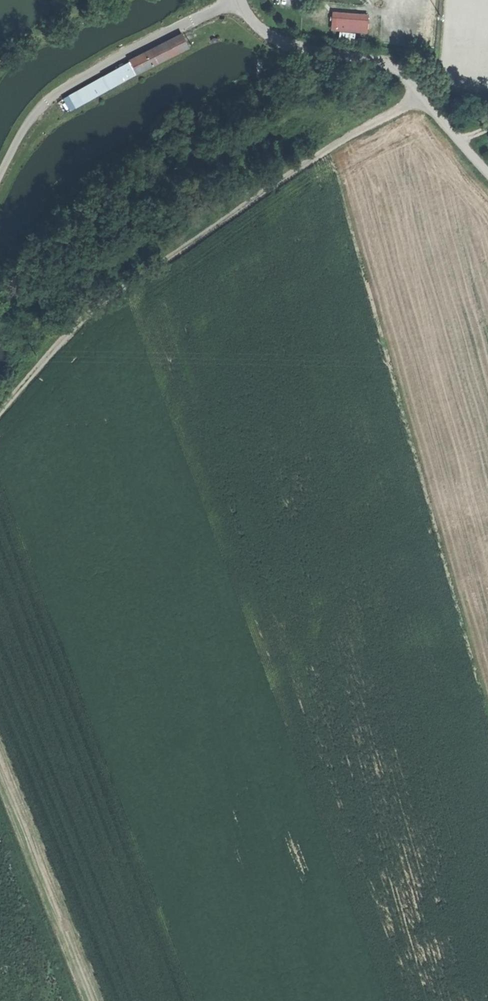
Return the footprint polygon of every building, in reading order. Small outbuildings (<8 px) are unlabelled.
[(332,14),(332,22),(368,24),(368,16),(332,14)] [(332,22),(331,31),(367,33),(368,24),(332,22)] [(110,75),(116,86),(189,50),(183,38),(110,75)] [(96,96),(116,86),(110,75),(90,85),(96,96)] [(82,103),(96,96),(90,85),(76,92),(82,102),(82,103)] [(74,106),(82,102),(76,92),(69,95),(74,106)]
